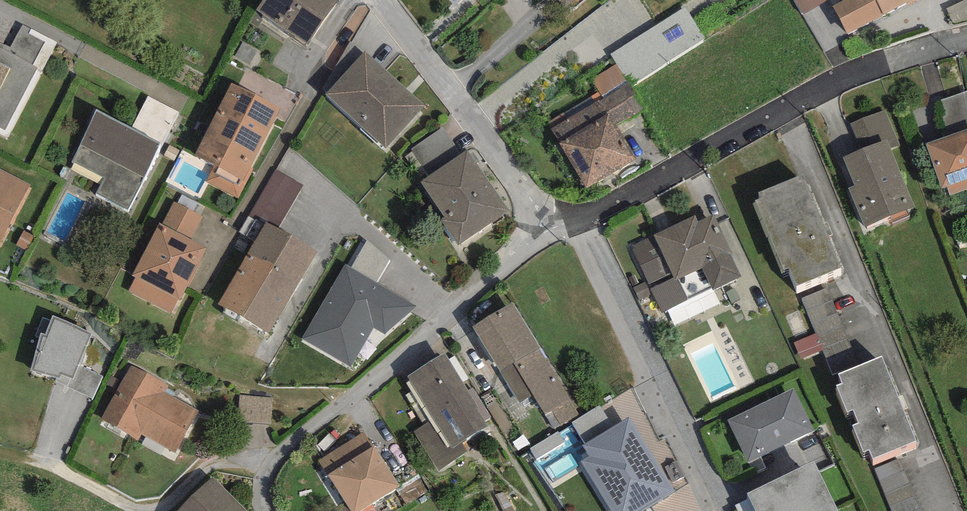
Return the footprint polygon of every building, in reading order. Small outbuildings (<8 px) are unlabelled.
[(258,12),(311,46),(340,0),(266,0),(258,12)] [(566,10),(578,0),(557,0),(566,10)] [(803,14),(830,0),(794,0),(803,14)] [(876,0),(847,0),(834,7),(848,32),(884,17),(876,0)] [(884,17),(915,0),(876,0),(884,17)] [(945,9),(954,23),(966,19),(966,0),(963,0),(945,9)] [(706,39),(685,7),(613,55),(634,86),(665,66),(706,39)] [(54,45),(24,29),(13,51),(0,44),(0,134),(7,138),(54,45)] [(428,108),(366,53),(328,96),(390,151),(428,108)] [(616,66),(592,80),(602,97),(626,84),(616,66)] [(644,112),(626,84),(602,97),(550,129),(586,190),(635,162),(615,129),(644,112)] [(279,111),(233,87),(196,157),(215,166),(207,181),(239,198),(255,169),(250,166),(279,111)] [(941,100),(946,115),(942,117),(948,135),(966,128),(966,91),(941,100)] [(135,131),(168,142),(179,110),(146,99),(135,131)] [(900,144),(886,111),(854,124),(865,148),(843,158),(855,184),(848,187),(865,228),(915,207),(890,148),(900,144)] [(164,147),(97,116),(76,160),(110,176),(102,192),(135,208),(164,147)] [(926,142),(942,189),(948,187),(966,180),(966,128),(948,135),(926,142)] [(420,173),(458,150),(446,131),(408,153),(420,173)] [(507,214),(470,155),(419,186),(457,246),(507,214)] [(283,230),(303,183),(273,171),(253,217),(283,230)] [(0,172),(0,248),(31,188),(0,172)] [(843,268),(803,176),(754,197),(785,272),(792,269),(800,287),(843,268)] [(948,187),(951,195),(966,189),(966,180),(948,187)] [(211,225),(169,204),(124,295),(166,315),(211,225)] [(733,255),(714,215),(698,222),(696,217),(632,248),(664,314),(688,303),(679,283),(702,272),(712,294),(742,280),(731,257),(733,255)] [(316,250),(271,226),(263,240),(244,230),(212,290),(225,297),(220,306),(270,333),(316,250)] [(391,261),(368,241),(352,269),(347,265),(304,341),(351,370),(373,330),(386,338),(415,309),(377,284),(391,261)] [(859,366),(827,290),(802,300),(815,334),(822,349),(832,374),(837,375),(859,366)] [(580,413),(514,306),(476,330),(521,403),(530,397),(542,417),(554,410),(562,424),(580,413)] [(91,336),(53,322),(47,340),(38,336),(23,377),(94,403),(104,377),(79,368),(91,336)] [(822,349),(815,334),(794,343),(801,358),(822,349)] [(489,433),(445,356),(405,379),(431,426),(418,433),(440,473),(468,458),(462,448),(489,433)] [(859,366),(837,375),(841,385),(837,387),(847,413),(855,411),(860,424),(854,426),(864,450),(869,448),(874,459),(918,441),(883,357),(859,366)] [(172,388),(133,367),(102,424),(137,443),(141,436),(178,456),(200,416),(167,398),(172,388)] [(813,430),(792,388),(727,420),(748,462),(813,430)] [(243,395),(243,427),(272,427),(273,396),(243,395)] [(581,439),(610,424),(603,411),(574,426),(581,439)] [(630,420),(586,448),(593,459),(583,465),(612,510),(646,510),(675,493),(630,420)] [(362,432),(317,460),(350,510),(366,510),(399,490),(362,432)] [(581,472),(565,440),(536,455),(552,487),(581,472)] [(814,465),(747,498),(753,510),(838,510),(837,509),(814,465)] [(213,480),(181,510),(243,510),(213,480)]
